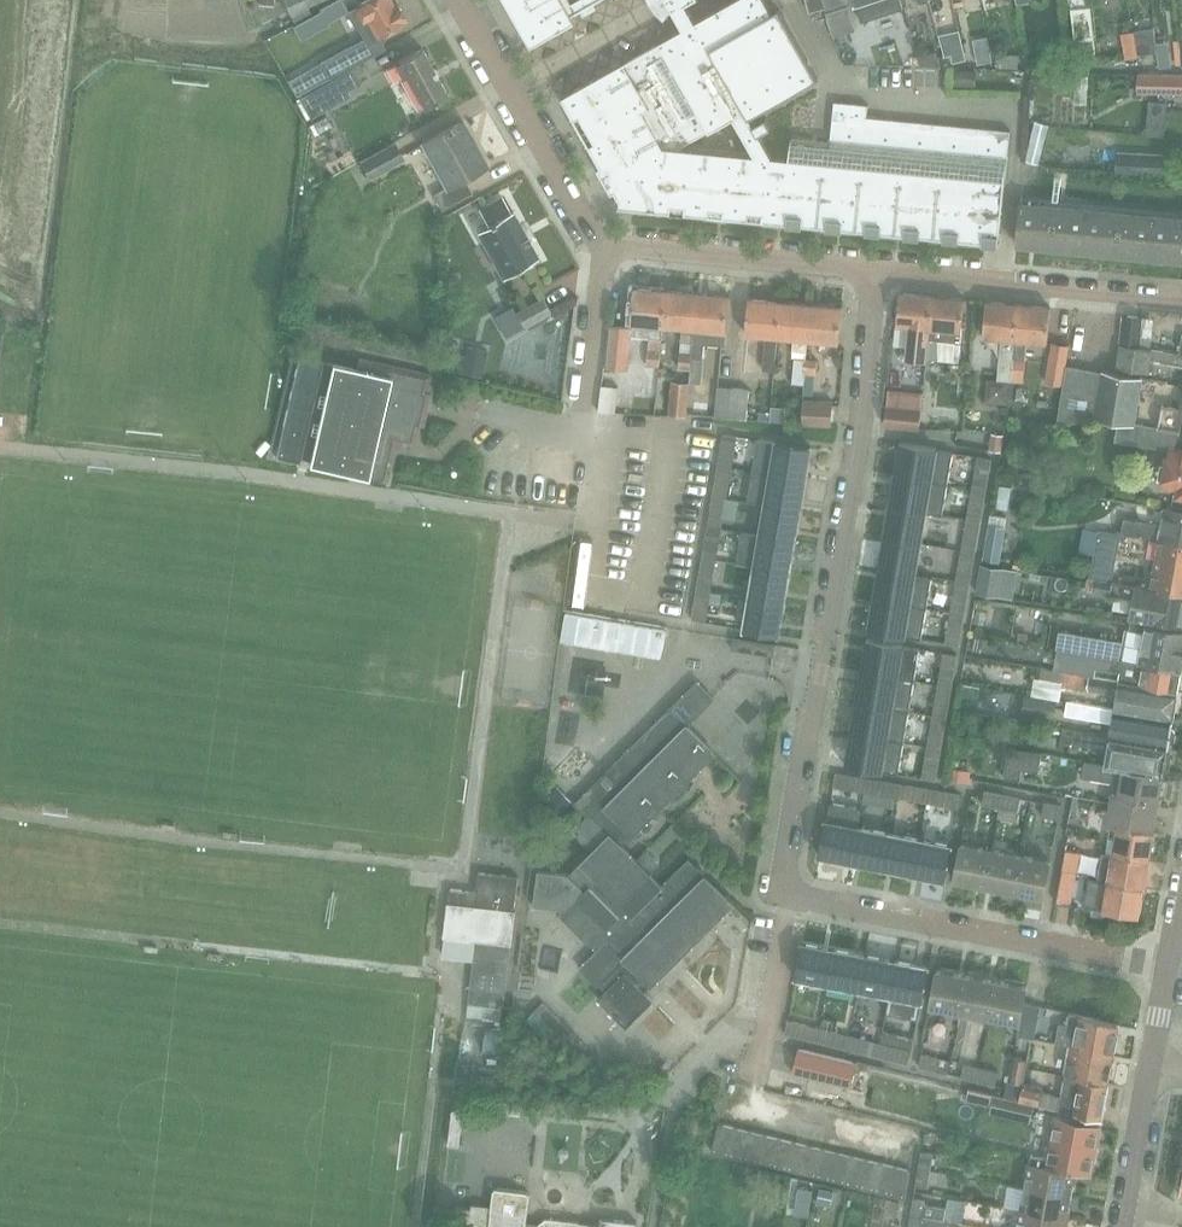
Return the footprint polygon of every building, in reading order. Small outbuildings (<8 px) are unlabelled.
[(292,18),(310,10),(309,7),(324,0),(284,0),(292,18)] [(288,82),(296,97),(330,79),(384,49),(377,37),(407,21),(397,3),(394,5),(392,0),(365,0),(359,3),(359,5),(348,11),(355,23),(364,39),(321,63),(322,64),(288,82)] [(294,25),(301,38),(328,23),(327,21),(347,10),(341,0),(333,0),(319,8),(321,10),(294,25)] [(531,46),(575,21),(572,16),(580,11),(583,16),(596,9),(593,4),(600,0),(505,0),(531,46)] [(662,17),(670,12),(670,13),(673,11),(683,28),(562,97),(574,119),(580,116),(595,141),(589,145),(601,166),(597,168),(612,193),(615,191),(619,198),(619,206),(671,211),(672,205),(685,206),(685,213),(710,215),(711,208),(724,210),(724,216),(749,219),(750,212),(763,213),(762,220),(788,223),(788,216),(802,217),(801,224),(827,226),(828,220),(842,221),(841,228),(866,230),(867,223),(881,225),(880,232),(905,234),(906,227),(919,229),(919,235),(944,238),(945,231),(958,232),(958,239),(983,241),(984,235),(1000,236),(1005,179),(1005,178),(1007,161),(1007,160),(1010,131),(867,117),(868,105),(834,101),(830,141),(791,137),(789,158),(772,157),(759,134),(771,127),(766,117),(754,124),(750,117),(818,78),(779,8),(772,12),(765,0),(733,0),(695,21),(686,4),(693,0),(653,0),(662,17)] [(823,0),(806,0),(810,12),(825,7),(823,0)] [(847,0),(823,0),(825,7),(834,36),(856,29),(847,0)] [(855,3),(861,22),(903,8),(900,0),(854,0),(855,3)] [(1096,38),(1092,0),(1069,0),(1071,12),(1073,12),(1076,37),(1072,38),(1072,41),(1096,38)] [(1117,15),(1115,0),(1095,0),(1096,17),(1117,15)] [(1158,36),(1181,31),(1181,16),(1155,21),(1158,36)] [(1154,29),(1134,33),(1139,58),(1157,54),(1155,45),(1154,29)] [(966,61),(961,38),(940,42),(945,57),(950,56),(952,64),(966,61)] [(1168,43),(1155,45),(1157,54),(1158,70),(1171,68),(1168,43)] [(975,49),(978,66),(992,63),(989,46),(975,49)] [(422,48),(394,63),(402,78),(406,75),(424,108),(448,95),(422,48)] [(353,68),(326,83),(299,98),(310,118),(350,96),(347,91),(361,83),(353,68)] [(1138,93),(1181,94),(1181,75),(1139,74),(1138,93)] [(463,121),(423,143),(446,187),(433,194),(441,210),(472,193),(464,178),(487,166),(463,121)] [(1049,127),(1036,123),(1026,162),(1039,165),(1049,127)] [(396,143),(362,161),(371,178),(405,159),(396,143)] [(1165,152),(1117,149),(1115,168),(1164,172),(1165,152)] [(477,230),(503,276),(538,257),(512,211),(510,212),(502,197),(479,209),(488,224),(477,230)] [(1020,223),(1017,245),(1019,245),(1019,239),(1036,240),(1035,246),(1067,250),(1068,243),(1084,245),(1084,251),(1085,251),(1085,245),(1102,247),(1101,253),(1134,256),(1134,250),(1151,251),(1150,258),(1151,258),(1152,251),(1153,252),(1168,253),(1167,259),(1181,261),(1181,217),(1023,202),(1020,223)] [(663,326),(666,290),(634,287),(631,323),(631,327),(611,326),(607,367),(627,368),(630,335),(662,338),(663,326)] [(693,342),(697,293),(666,290),(663,326),(682,327),(681,341),(693,342)] [(910,325),(907,357),(926,359),(926,358),(927,358),(933,296),(900,292),(897,324),(910,325)] [(725,346),(726,336),(726,332),(729,296),(697,293),(693,342),(692,353),(692,357),(703,358),(704,344),(725,346)] [(933,296),(928,342),(960,345),(962,330),(965,299),(934,296),(933,296)] [(512,306),(494,316),(506,337),(524,327),(551,311),(543,297),(516,312),(512,306)] [(777,336),(780,301),(749,298),(746,333),(766,335),(762,369),(774,370),(777,336)] [(777,336),(794,338),(792,351),(807,352),(808,339),(811,304),(780,301),(777,336)] [(1015,339),(1019,304),(986,301),(983,336),(1001,338),(997,379),(1011,380),(1013,361),(1015,339)] [(808,339),(839,342),(842,307),(811,304),(808,339)] [(1050,307),(1019,304),(1015,339),(1047,342),(1050,307)] [(1142,316),(1123,314),(1120,343),(1139,345),(1142,316)] [(1070,373),(1088,374),(1091,332),(1072,331),(1070,373)] [(648,348),(646,365),(659,366),(661,350),(662,338),(649,337),(648,348)] [(507,360),(507,338),(489,338),(489,361),(507,360)] [(1062,386),(1069,345),(1052,342),(1045,383),(1062,386)] [(963,359),(985,362),(986,346),(965,344),(963,359)] [(1152,349),(1120,344),(1116,367),(1149,372),(1151,360),(1155,361),(1181,366),(1181,354),(1152,349)] [(680,351),(678,367),(691,369),(692,357),(692,353),(680,351)] [(426,392),(430,374),(359,358),(356,368),(299,355),(276,456),(299,462),(300,457),(310,459),(309,464),(368,478),(368,477),(387,481),(397,438),(415,442),(419,425),(422,426),(430,392),(426,392)] [(944,371),(943,355),(928,356),(928,372),(944,371)] [(805,373),(806,359),(794,358),(792,382),(803,383),(804,373),(805,373)] [(818,360),(806,359),(805,373),(816,374),(818,360)] [(1013,361),(1011,380),(1023,381),(1025,362),(1013,361)] [(694,368),(692,403),(711,404),(713,369),(694,368)] [(627,372),(622,402),(636,404),(640,375),(627,372)] [(1118,421),(1134,423),(1141,379),(1102,372),(1094,416),(1118,421)] [(669,413),(670,413),(686,415),(689,384),(672,382),(669,413)] [(618,387),(602,385),(598,412),(615,413),(618,387)] [(729,417),(732,387),(717,386),(714,416),(729,417)] [(732,387),(729,417),(746,419),(750,389),(732,387)] [(921,408),(912,407),(913,391),(897,390),(896,406),(888,405),(886,425),(919,428),(921,408)] [(802,424),(831,425),(832,401),(803,400),(802,424)] [(1158,427),(1178,431),(1181,431),(1181,432),(1181,408),(1162,405),(1158,427)] [(1118,421),(1114,441),(1169,450),(1162,486),(1175,488),(1171,508),(1171,509),(1181,511),(1181,451),(1175,450),(1178,431),(1158,427),(1134,423),(1118,421)] [(737,435),(724,433),(720,456),(733,458),(737,435)] [(757,439),(752,470),(805,479),(810,446),(776,441),(776,442),(757,439)] [(900,447),(896,474),(947,484),(953,452),(936,449),(937,448),(901,442),(901,443),(900,442),(899,447),(900,447)] [(714,487),(715,487),(728,489),(732,467),(718,464),(714,487)] [(971,489),(985,491),(989,468),(975,466),(971,489)] [(752,470),(747,502),(765,505),(766,504),(800,510),(805,479),(752,470)] [(895,479),(890,505),(926,511),(925,512),(942,515),(947,484),(896,474),(894,474),(894,479),(895,479)] [(727,497),(713,495),(709,518),(723,520),(727,497)] [(966,520),(980,522),(984,499),(970,497),(966,520)] [(760,535),(794,541),(800,510),(766,504),(765,505),(760,535)] [(889,510),(885,536),(920,542),(925,512),(926,511),(890,505),(889,505),(888,510),(889,510)] [(1122,532),(1159,539),(1160,538),(1181,542),(1181,511),(1171,509),(1171,508),(1164,507),(1161,524),(1124,518),(1122,532)] [(1028,552),(1030,513),(1010,511),(1008,551),(1028,552)] [(721,528),(708,526),(704,548),(718,551),(721,528)] [(961,551),(974,553),(978,530),(965,528),(965,529),(953,527),(949,547),(961,549),(961,551)] [(742,532),(736,563),(755,567),(755,566),(789,572),(794,541),(760,535),(742,532)] [(884,541),(880,567),(915,573),(920,542),(885,536),(884,536),(883,540),(884,541)] [(1150,588),(1181,594),(1181,542),(1160,538),(1159,539),(1150,587),(1150,588)] [(716,559),(703,557),(702,557),(699,579),(712,582),(716,559)] [(955,582),(969,584),(973,561),(959,559),(955,582)] [(1088,577),(1094,578),(1104,580),(1106,568),(1091,565),(1088,577)] [(755,567),(750,597),(751,597),(783,602),(784,603),(789,572),(755,566),(755,567)] [(879,571),(874,598),(926,607),(932,576),(915,573),(880,567),(879,567),(878,571),(879,571)] [(1044,602),(1074,607),(1078,583),(1047,578),(1044,602)] [(1091,591),(1109,594),(1109,595),(1132,599),(1129,616),(1181,625),(1181,594),(1150,588),(1150,587),(1134,584),(1134,585),(1104,580),(1094,578),(1091,591)] [(711,590),(697,588),(693,610),(707,613),(711,590)] [(950,612),(964,614),(968,592),(954,590),(950,612)] [(777,634),(783,602),(751,597),(745,629),(777,634)] [(874,602),(869,631),(904,637),(904,636),(921,639),(926,607),(874,598),(873,598),(873,602),(874,602)] [(666,629),(566,611),(561,640),(661,657),(666,629)] [(949,621),(945,643),(959,645),(962,623),(949,621)] [(1181,664),(1181,630),(1131,622),(1129,628),(1126,628),(1124,642),(1062,632),(1058,650),(1078,653),(1134,663),(1135,662),(1181,669),(1181,664)] [(867,644),(862,671),(864,671),(896,677),(914,680),(920,648),(903,646),(903,644),(868,638),(868,639),(866,639),(866,643),(867,644)] [(1075,672),(1094,676),(1096,667),(1121,671),(1119,680),(1131,682),(1178,690),(1181,670),(1181,669),(1135,662),(1134,663),(1078,653),(1075,672)] [(938,684),(951,687),(955,664),(942,661),(938,684)] [(1117,694),(1114,708),(1174,718),(1178,691),(1177,690),(1178,690),(1131,682),(1119,680),(1094,676),(1075,672),(1041,667),(1040,678),(1034,677),(1031,694),(1058,698),(1061,684),(1117,694)] [(861,675),(857,702),(909,711),(914,680),(896,677),(864,671),(862,671),(861,671),(860,675),(861,675)] [(696,682),(651,727),(576,802),(588,814),(608,834),(609,833),(620,844),(632,832),(634,834),(715,754),(687,725),(713,699),(696,682)] [(946,718),(950,695),(936,693),(932,715),(946,718)] [(1027,695),(1024,712),(1053,717),(1056,700),(1027,695)] [(1109,736),(1168,746),(1169,746),(1169,745),(1174,741),(1175,732),(1172,727),(1174,718),(1114,708),(1068,700),(1066,714),(1112,722),(1109,736)] [(856,706),(852,733),(904,742),(909,711),(857,702),(856,702),(855,706),(856,706)] [(927,746),(940,749),(944,726),(931,724),(927,746)] [(1167,753),(1168,746),(1109,736),(1064,727),(1062,741),(1108,749),(1105,763),(1163,773),(1164,772),(1169,768),(1171,759),(1167,753)] [(846,765),(846,766),(881,772),(882,770),(898,773),(904,742),(852,733),(851,733),(850,737),(851,737),(846,765)] [(1041,752),(1009,746),(1004,776),(1020,779),(1022,768),(1038,771),(1041,752)] [(935,780),(939,757),(925,754),(921,777),(935,780)] [(1163,773),(1105,763),(1084,759),(1081,775),(1120,781),(1118,794),(1112,793),(1109,808),(1156,816),(1163,773)] [(970,770),(947,766),(945,778),(970,783),(971,776),(968,776),(970,770)] [(864,792),(867,778),(844,774),(842,788),(864,792)] [(895,797),(898,783),(875,779),(873,793),(895,797)] [(1023,796),(1022,807),(1039,810),(1043,785),(1007,779),(1005,793),(1023,796)] [(926,802),(929,788),(906,785),(904,798),(926,802)] [(960,794),(943,791),(937,790),(935,804),(958,808),(960,794)] [(983,804),(1000,807),(1002,794),(985,790),(983,804)] [(572,808),(555,791),(544,802),(561,819),(572,808)] [(1020,797),(1002,794),(1000,807),(1017,810),(1020,797)] [(825,820),(818,854),(851,861),(858,827),(862,808),(830,802),(827,821),(825,820)] [(1042,815),(1059,819),(1062,805),(1044,802),(1042,815)] [(1153,831),(1156,816),(1109,808),(1106,824),(1112,825),(1107,853),(1149,860),(1154,831),(1153,831)] [(608,834),(588,814),(572,829),(592,850),(582,861),(586,865),(578,874),(590,887),(625,921),(661,886),(649,873),(658,863),(646,851),(636,861),(620,844),(609,833),(608,834)] [(858,827),(851,861),(882,867),(889,833),(858,827)] [(889,833),(882,867),(913,873),(919,839),(889,833)] [(919,839),(913,873),(945,879),(952,845),(919,839)] [(954,880),(984,886),(991,849),(961,843),(954,880)] [(984,886),(1013,891),(1020,855),(991,849),(984,886)] [(1066,851),(1063,868),(1074,871),(1077,871),(1080,853),(1066,851)] [(1144,887),(1149,860),(1107,853),(1100,852),(1096,875),(1104,877),(1103,880),(1144,887)] [(1020,855),(1013,891),(1043,897),(1051,861),(1020,855)] [(732,906),(733,905),(688,859),(661,886),(625,921),(590,887),(578,874),(586,865),(582,861),(569,873),(538,869),(533,906),(535,906),(535,904),(556,906),(564,913),(598,948),(580,966),(598,983),(607,991),(600,998),(599,997),(598,998),(627,1027),(628,1026),(626,1024),(652,999),(653,1001),(654,1000),(642,988),(649,981),(653,985),(654,984),(651,982),(677,957),(678,956),(703,930),(704,930),(705,929),(704,929),(730,903),(732,906)] [(1061,868),(1056,902),(1069,904),(1074,871),(1063,868),(1061,868)] [(514,910),(518,876),(478,871),(475,892),(449,889),(443,936),(475,940),(468,1001),(467,1015),(501,1018),(502,1005),(503,1005),(510,944),(511,944),(515,910),(514,910)] [(1139,916),(1144,887),(1103,880),(1104,877),(1096,875),(1095,879),(1088,878),(1083,906),(1139,916)] [(570,938),(565,964),(577,966),(581,940),(570,938)] [(802,943),(795,977),(796,977),(828,983),(834,949),(803,943),(802,943)] [(834,949),(828,983),(859,989),(865,955),(834,949)] [(865,955),(859,989),(889,994),(896,961),(865,955)] [(889,994),(886,1013),(917,1019),(921,1001),(922,1001),(929,967),(896,961),(889,994)] [(960,1012),(967,975),(937,969),(930,1006),(960,1012)] [(960,1012),(989,1017),(996,981),(967,975),(960,1012)] [(1027,986),(996,981),(989,1017),(1019,1023),(1024,1001),(1027,986)] [(650,1018),(661,1031),(674,1019),(683,1029),(700,1014),(680,991),(650,1018)] [(578,1055),(586,1047),(587,1046),(542,1001),(534,1010),(578,1055)] [(1041,1006),(1024,1001),(1019,1023),(1020,1023),(1017,1035),(1034,1038),(1041,1006)] [(1071,1045),(1071,1046),(1113,1055),(1114,1055),(1119,1024),(1069,1012),(1066,1025),(1058,1023),(1054,1042),(1071,1045)] [(788,1020),(785,1033),(811,1039),(815,1026),(788,1020)] [(841,1033),(815,1026),(811,1039),(838,1046),(841,1033)] [(846,1048),(873,1055),(876,1041),(849,1035),(846,1048)] [(876,1041),(873,1055),(899,1061),(908,1063),(911,1050),(902,1047),(880,1042),(876,1041)] [(1031,1066),(1046,1069),(1051,1048),(1036,1044),(1031,1066)] [(1108,1083),(1113,1055),(1071,1046),(1065,1075),(1108,1084),(1108,1083)] [(799,1048),(794,1072),(850,1086),(856,1062),(799,1048)] [(922,1053),(919,1066),(936,1070),(948,1073),(951,1060),(939,1057),(922,1053)] [(1013,1057),(1009,1080),(1023,1083),(1027,1060),(1013,1057)] [(978,1081),(981,1067),(964,1063),(961,1076),(978,1081)] [(998,1072),(981,1067),(978,1081),(995,1085),(998,1072)] [(1102,1120),(1108,1084),(1065,1075),(1058,1109),(1102,1120)] [(1008,1081),(1006,1087),(1004,1097),(1038,1104),(1042,1088),(1008,1081)] [(838,1107),(860,1112),(863,1099),(841,1093),(838,1107)] [(1034,1106),(994,1096),(990,1113),(1030,1123),(1034,1106)] [(448,1144),(456,1145),(459,1146),(463,1111),(453,1110),(448,1144)] [(1056,1115),(1046,1166),(1076,1172),(1076,1171),(1091,1175),(1092,1173),(1091,1173),(1100,1125),(1056,1115)] [(728,1156),(735,1128),(718,1123),(711,1152),(728,1156)] [(735,1128),(728,1156),(743,1159),(750,1131),(735,1128)] [(637,1222),(646,1223),(656,1136),(613,1131),(609,1160),(595,1158),(592,1187),(606,1189),(603,1215),(602,1215),(601,1224),(579,1222),(579,1221),(546,1217),(539,1223),(538,1226),(636,1226),(637,1222)] [(750,1131),(743,1159),(757,1163),(764,1135),(750,1131)] [(764,1135),(757,1163),(772,1167),(779,1138),(764,1135)] [(779,1138),(772,1167),(786,1170),(793,1142),(779,1138)] [(793,1142),(786,1170),(801,1174),(808,1146),(793,1142)] [(808,1146),(801,1174),(815,1177),(822,1149),(808,1146)] [(822,1149),(815,1177),(830,1181),(837,1153),(822,1149)] [(921,1152),(918,1169),(930,1170),(932,1153),(921,1152)] [(837,1153),(830,1181),(844,1184),(851,1156),(837,1153)] [(851,1156),(844,1184),(859,1188),(866,1160),(851,1156)] [(866,1160),(859,1188),(874,1192),(881,1164),(866,1160)] [(1024,1187),(1072,1196),(1076,1172),(1046,1166),(1028,1163),(1024,1187)] [(881,1164),(874,1192),(888,1195),(895,1167),(881,1164)] [(895,1167),(888,1195),(906,1199),(910,1171),(895,1167)] [(930,1170),(918,1169),(916,1186),(927,1188),(930,1170)] [(467,1208),(456,1206),(454,1226),(526,1226),(527,1214),(530,1193),(527,1191),(497,1187),(495,1188),(493,1211),(467,1208)] [(973,1187),(968,1211),(984,1214),(989,1190),(973,1187)] [(1072,1196),(1024,1187),(1020,1210),(1068,1219),(1072,1196)] [(914,1197),(911,1214),(922,1216),(944,1220),(946,1208),(924,1204),(925,1199),(914,1197)] [(1020,1210),(1017,1226),(1066,1226),(1068,1219),(1020,1210)] [(911,1214),(909,1226),(920,1226),(922,1216),(911,1214)]
